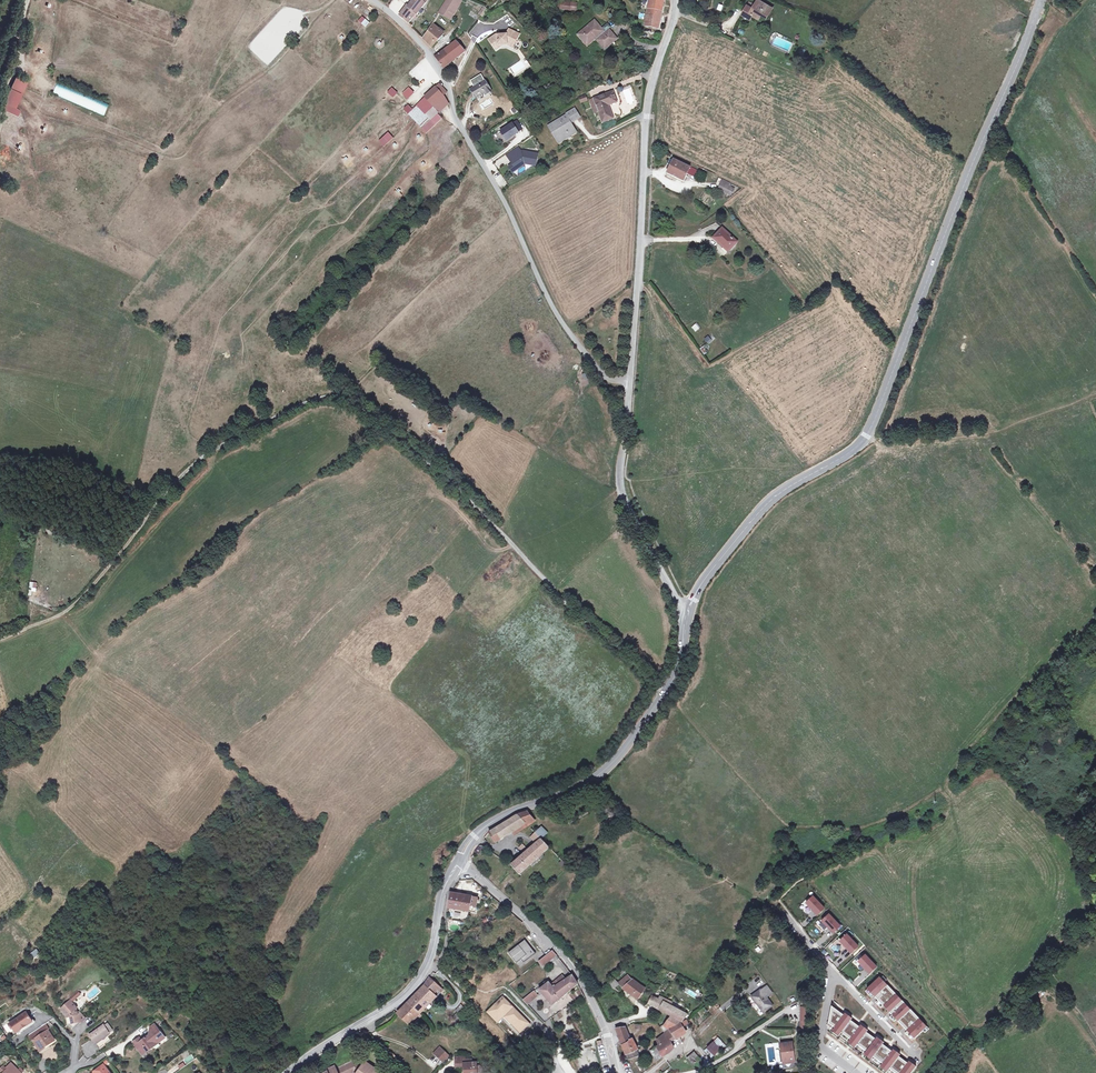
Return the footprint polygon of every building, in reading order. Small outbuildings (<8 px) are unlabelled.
[(400,15),(409,23),(415,14),(416,15),(428,0),(413,0),(408,7),(407,6),(400,15)] [(442,8),(453,14),(461,1),(459,0),(447,0),(442,8)] [(664,0),(650,0),(645,27),(656,29),(659,11),(662,12),(664,0)] [(773,9),(759,0),(758,0),(753,9),(747,6),(742,15),(750,20),(753,15),(760,19),(762,15),(767,18),(773,9)] [(576,3),(571,2),(561,1),(560,8),(575,10),(576,3)] [(439,13),(449,20),(453,14),(442,8),(439,13)] [(365,27),(369,22),(362,16),(358,21),(365,27)] [(590,25),(582,32),(584,34),(580,37),(584,41),(586,43),(589,40),(591,43),(597,38),(599,41),(600,43),(598,45),(604,52),(610,48),(608,46),(617,39),(609,30),(611,28),(608,24),(602,29),(603,29),(602,30),(595,23),(591,26),(590,25)] [(423,39),(432,47),(437,42),(443,35),(444,34),(443,33),(438,29),(433,24),(430,30),(423,39)] [(519,34),(509,29),(506,34),(496,34),(488,39),(496,50),(502,44),(507,45),(513,47),(519,34)] [(443,69),(465,52),(456,41),(435,57),(443,69)] [(519,75),(530,67),(523,58),(508,69),(513,76),(517,73),(519,75)] [(27,81),(18,76),(11,89),(21,94),(27,81)] [(485,81),(471,90),(476,98),(485,93),(486,95),(491,92),(485,81)] [(439,84),(436,87),(443,96),(446,93),(439,84)] [(54,96),(106,115),(110,104),(58,85),(54,96)] [(391,87),(387,92),(393,98),(397,92),(391,87)] [(432,105),(443,96),(436,87),(425,98),(432,105)] [(414,93),(409,88),(403,94),(407,99),(414,93)] [(21,94),(11,89),(5,103),(9,105),(14,108),(21,94)] [(616,102),(613,92),(590,100),(593,108),(597,107),(599,111),(603,122),(613,119),(608,105),(616,102)] [(581,103),(588,101),(585,94),(578,97),(581,103)] [(443,96),(432,105),(438,113),(448,104),(443,96)] [(417,106),(430,121),(438,114),(438,113),(432,105),(425,98),(417,106)] [(430,121),(417,106),(412,110),(408,113),(422,128),(430,121)] [(571,113),(568,115),(550,126),(556,137),(555,137),(559,143),(576,132),(570,122),(580,117),(575,109),(570,112),(571,113)] [(430,121),(422,128),(427,133),(442,119),(438,114),(430,121)] [(518,132),(512,123),(499,130),(505,140),(518,132)] [(388,132),(378,140),(383,146),(393,138),(388,132)] [(535,165),(537,152),(522,151),(518,148),(507,155),(512,164),(509,166),(512,173),(524,163),(535,165)] [(676,158),(675,160),(690,168),(691,166),(676,158)] [(667,173),(684,181),(687,174),(690,168),(675,160),(674,160),(667,173)] [(698,172),(690,168),(687,174),(695,177),(698,172)] [(722,183),(719,189),(728,194),(731,188),(729,187),(722,183)] [(737,242),(722,229),(714,238),(724,247),(726,246),(730,250),(737,242)] [(696,323),(691,327),(695,332),(700,329),(696,323)] [(704,339),(708,344),(712,341),(708,336),(704,339)] [(31,596),(32,592),(36,592),(37,583),(29,582),(28,595),(31,596)] [(534,819),(528,812),(527,811),(518,814),(526,823),(528,825),(534,819)] [(496,842),(526,823),(518,814),(489,832),(496,842)] [(542,839),(548,833),(542,827),(535,833),(536,834),(542,839)] [(542,839),(536,834),(532,838),(537,843),(542,839)] [(519,875),(538,858),(549,847),(542,839),(537,843),(529,850),(525,853),(511,866),(519,875)] [(479,855),(485,848),(482,845),(480,845),(475,853),(479,855)] [(529,850),(523,845),(520,848),(525,853),(529,850)] [(475,913),(478,898),(450,893),(448,908),(475,913)] [(817,916),(824,909),(813,897),(806,904),(817,916)] [(840,927),(829,915),(822,922),(833,933),(840,927)] [(858,947),(847,935),(840,942),(851,954),(858,947)] [(525,940),(509,953),(517,963),(522,960),(524,963),(536,954),(533,950),(525,940)] [(34,957),(40,953),(37,948),(31,952),(34,957)] [(543,967),(554,958),(549,953),(539,962),(543,967)] [(876,967),(865,955),(858,962),(869,974),(876,967)] [(617,979),(625,972),(623,969),(615,977),(617,979)] [(574,988),(578,984),(572,975),(565,980),(564,978),(562,978),(559,981),(559,983),(557,984),(553,987),(551,985),(549,982),(540,990),(552,1005),(574,988)] [(559,983),(559,981),(562,978),(564,978),(562,976),(551,985),(553,987),(557,984),(559,983)] [(645,989),(632,980),(631,980),(627,976),(619,983),(623,988),(633,996),(638,999),(645,989)] [(879,977),(867,989),(883,1006),(885,1004),(891,1011),(889,1012),(898,1022),(900,1020),(905,1026),(904,1027),(914,1038),(923,1030),(926,1026),(879,977)] [(430,1004),(443,990),(430,978),(425,985),(408,1003),(420,1014),(426,1008),(421,1003),(425,999),(430,1004)] [(619,983),(617,982),(613,978),(608,983),(614,988),(619,983)] [(772,1006),(766,998),(772,993),(767,986),(761,991),(761,990),(752,997),(764,1012),(772,1006)] [(77,991),(74,994),(70,998),(73,1001),(77,998),(80,995),(77,991)] [(527,1005),(538,995),(536,993),(534,991),(523,1000),(527,1005)] [(577,991),(571,995),(574,1000),(580,996),(577,991)] [(502,996),(486,1012),(497,1024),(504,1017),(506,1015),(522,1032),(531,1024),(502,996)] [(655,1007),(659,999),(652,996),(649,1004),(655,1007)] [(687,1015),(670,1006),(664,1003),(666,1000),(660,997),(659,999),(655,1007),(672,1017),(679,1021),(681,1017),(684,1019),(687,1015)] [(430,1004),(425,999),(421,1003),(426,1008),(430,1004)] [(76,1007),(70,1001),(61,1009),(67,1015),(69,1024),(79,1022),(80,1023),(82,1022),(86,1019),(78,1011),(77,1012),(76,1007)] [(410,1025),(420,1014),(408,1003),(398,1013),(410,1025)] [(827,1031),(884,1072),(912,1072),(916,1066),(909,1061),(908,1063),(903,1069),(901,1067),(905,1061),(899,1056),(900,1054),(893,1049),(888,1056),(885,1054),(888,1050),(886,1049),(887,1047),(885,1045),(886,1043),(878,1037),(876,1039),(872,1045),(869,1043),(874,1037),(866,1032),(868,1030),(861,1025),(860,1027),(855,1033),(853,1031),(857,1025),(851,1020),(852,1018),(846,1013),(844,1015),(839,1021),(837,1019),(841,1013),(832,1006),(827,1031)] [(27,1013),(10,1023),(18,1034),(34,1023),(27,1013)] [(506,1015),(504,1017),(520,1034),(522,1032),(506,1015)] [(680,1023),(679,1021),(672,1017),(665,1026),(669,1030),(670,1029),(670,1030),(680,1023)] [(663,1057),(664,1057),(670,1053),(674,1049),(669,1041),(675,1037),(676,1037),(686,1031),(683,1027),(688,1024),(685,1020),(681,1023),(680,1023),(670,1030),(670,1029),(669,1030),(665,1033),(657,1040),(659,1046),(657,1047),(663,1057)] [(139,1037),(133,1043),(135,1045),(135,1048),(138,1049),(143,1049),(146,1053),(155,1046),(152,1044),(155,1041),(160,1042),(165,1038),(154,1024),(150,1027),(149,1035),(143,1040),(141,1039),(139,1037)] [(110,1034),(109,1033),(104,1027),(103,1025),(90,1035),(96,1044),(108,1036),(110,1034)] [(665,1026),(664,1025),(661,1027),(665,1033),(669,1030),(665,1026)] [(638,1049),(633,1037),(631,1038),(630,1035),(626,1026),(617,1029),(626,1055),(627,1054),(629,1059),(639,1056),(637,1050),(638,1049)] [(48,1030),(33,1040),(40,1051),(45,1048),(44,1047),(54,1040),(48,1030)] [(108,1036),(96,1044),(100,1049),(111,1040),(108,1036)] [(714,1055),(725,1046),(718,1039),(707,1049),(705,1051),(711,1058),(714,1055)] [(795,1060),(792,1043),(782,1044),(784,1053),(782,1053),(783,1062),(795,1060)] [(887,1047),(886,1049),(888,1050),(885,1054),(888,1056),(893,1049),(888,1045),(887,1047)] [(663,1057),(657,1047),(650,1051),(656,1061),(663,1057)] [(450,1056),(441,1048),(435,1054),(444,1062),(450,1056)] [(188,1050),(180,1055),(187,1064),(194,1059),(188,1050)] [(391,1051),(386,1054),(390,1059),(395,1055),(391,1051)] [(693,1065),(700,1059),(694,1052),(687,1058),(693,1065)] [(845,1058),(854,1068),(858,1063),(849,1054),(845,1058)] [(480,1066),(477,1066),(477,1063),(472,1063),(472,1059),(466,1060),(466,1057),(455,1058),(456,1068),(464,1068),(464,1072),(477,1072),(480,1072),(482,1071),(482,1068),(480,1066)] [(354,1072),(356,1072),(381,1072),(365,1062),(362,1067),(355,1062),(337,1070),(335,1067),(327,1070),(328,1072),(327,1072),(351,1072),(354,1072)] [(10,1064),(7,1068),(8,1069),(6,1070),(4,1072),(20,1072),(18,1071),(10,1064)] [(94,1072),(110,1072),(103,1065),(97,1069),(98,1070),(94,1072)]
